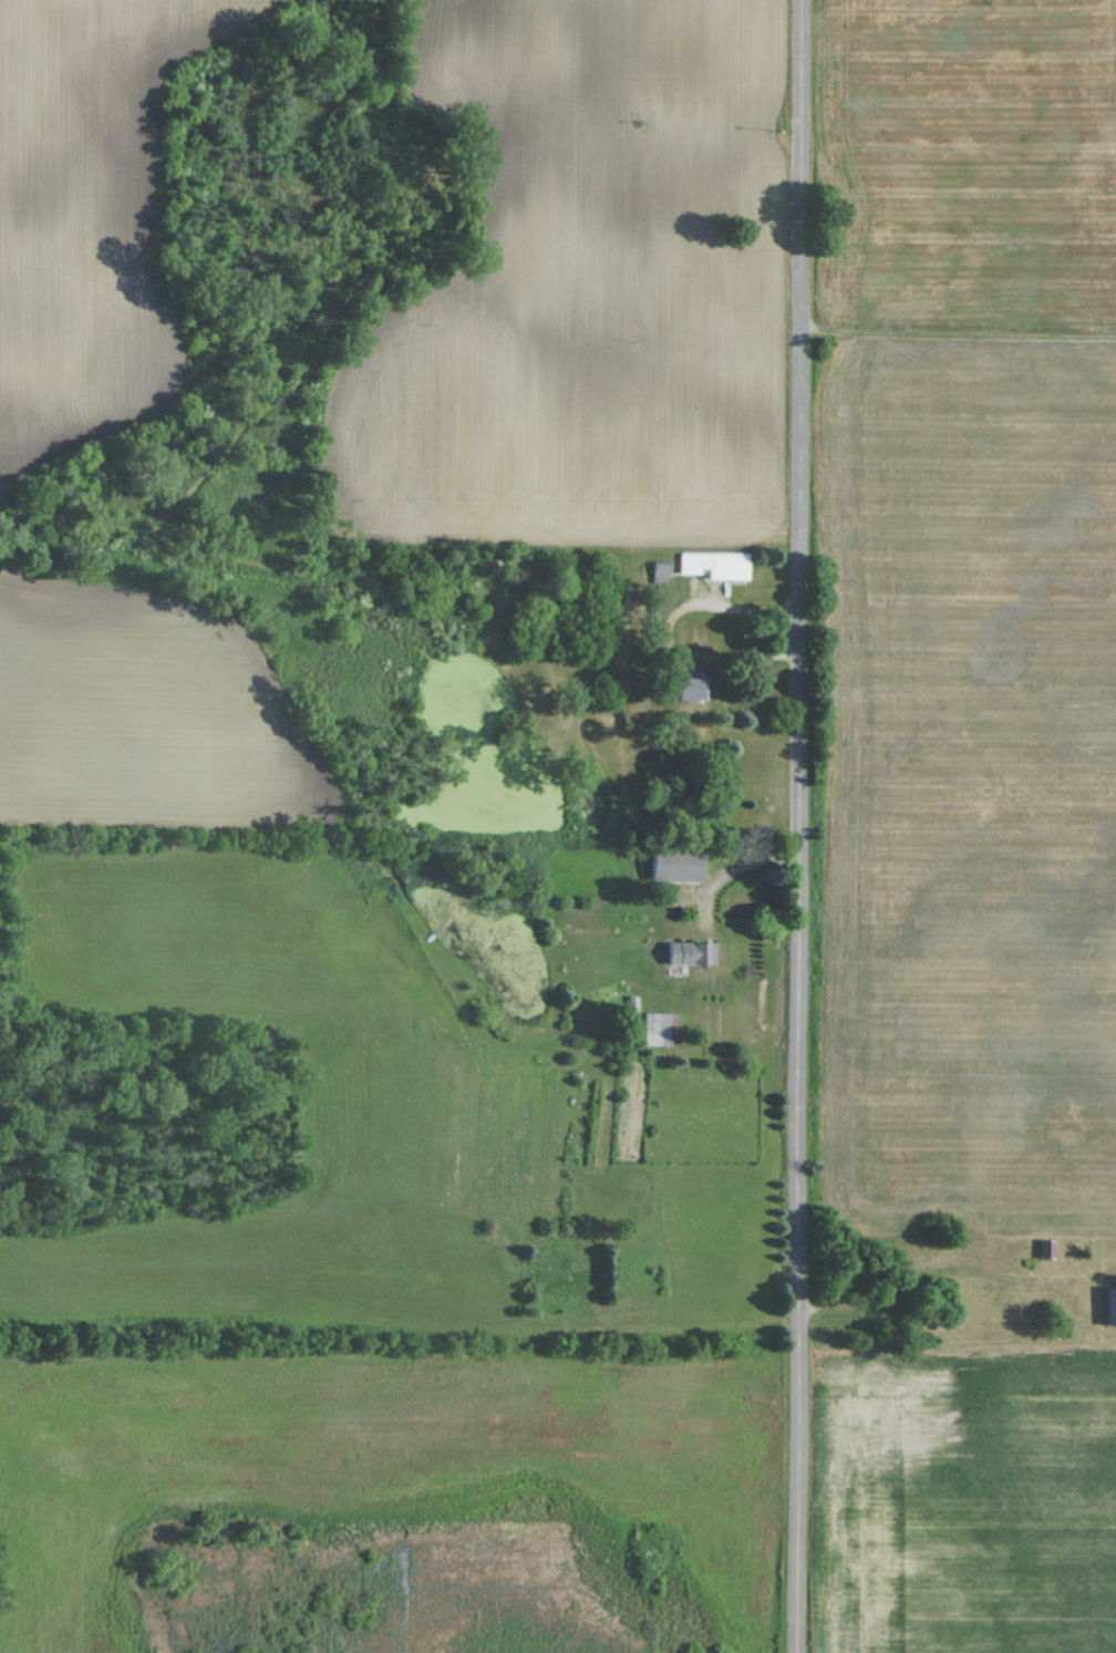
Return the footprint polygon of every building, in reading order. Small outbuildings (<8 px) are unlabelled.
[(679,577),(748,577),(748,553),(679,553),(679,577)] [(704,678),(677,678),(677,700),(704,700),(704,678)] [(650,881),(703,881),(704,849),(651,848),(650,881)] [(716,942),(665,942),(665,965),(716,965),(716,942)] [(644,1045),(677,1045),(677,1013),(644,1013),(644,1045)] [(1041,1256),(1053,1256),(1053,1239),(1041,1239),(1041,1256)] [(1106,1286),(1106,1325),(1115,1325),(1115,1286),(1106,1286)]
